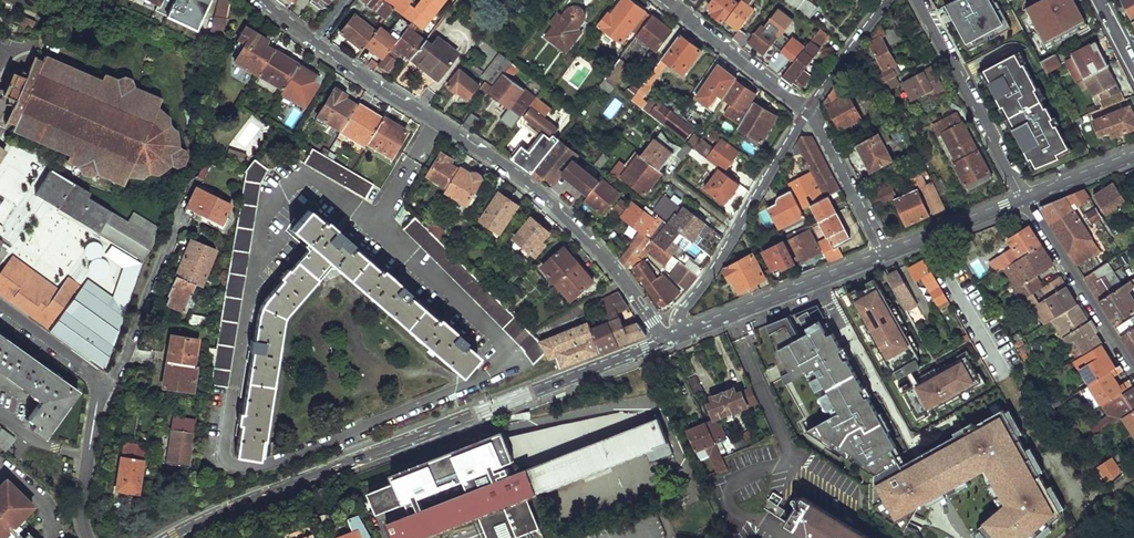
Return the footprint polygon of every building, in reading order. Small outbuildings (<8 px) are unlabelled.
[(156,9),(166,13),(172,0),(164,0),(162,3),(159,2),(156,9)] [(166,13),(196,28),(209,0),(172,0),(166,13)] [(218,16),(229,19),(232,0),(220,0),(218,7),(219,12),(218,16)] [(386,16),(393,6),(385,0),(365,0),(386,16)] [(414,7),(408,2),(410,0),(385,0),(393,6),(410,19),(414,22),(421,28),(443,0),(419,0),(414,7)] [(523,0),(521,0),(516,7),(522,12),(529,4),(523,0)] [(600,23),(621,40),(631,28),(639,34),(654,16),(633,0),(623,0),(612,14),(609,11),(600,23)] [(710,5),(716,10),(714,13),(723,20),(737,2),(738,2),(740,0),(714,0),(710,5)] [(729,20),(740,28),(755,10),(750,5),(754,0),(742,0),(744,1),(729,20)] [(799,9),(809,18),(818,6),(810,0),(805,0),(799,9)] [(947,4),(949,8),(947,9),(951,18),(954,17),(971,49),(1012,27),(997,0),(954,0),(947,4)] [(1030,17),(1024,21),(1041,51),(1088,26),(1074,0),(1043,0),(1026,9),(1030,17)] [(1132,18),(1133,17),(1133,0),(1123,0),(1132,18)] [(556,26),(547,37),(566,52),(582,31),(575,25),(582,14),(582,11),(582,9),(581,7),(579,5),(577,4),(574,4),(572,5),(569,7),(563,15),(557,11),(550,21),(556,26)] [(747,32),(739,42),(745,47),(751,40),(766,52),(774,43),(796,60),(807,46),(794,35),(791,39),(784,34),(795,20),(780,8),(766,26),(763,24),(754,35),(748,31),(747,32)] [(355,12),(341,30),(364,47),(367,42),(377,28),(355,12)] [(24,16),(20,24),(32,30),(36,21),(24,16)] [(216,16),(208,45),(223,52),(229,19),(218,16),(216,16)] [(639,34),(627,51),(639,60),(651,44),(658,49),(673,30),(654,16),(639,34)] [(384,55),(379,61),(389,67),(397,56),(393,53),(398,47),(410,56),(423,39),(409,28),(414,22),(410,19),(396,37),(384,55)] [(889,33),(887,30),(883,22),(872,39),(873,41),(885,35),(889,33)] [(889,33),(894,42),(906,36),(900,23),(887,30),(889,33)] [(377,28),(367,42),(384,55),(396,37),(379,25),(377,28)] [(245,43),(234,61),(257,75),(258,74),(274,48),(266,43),(268,40),(246,26),(238,38),(245,43)] [(796,60),(783,76),(793,84),(796,82),(802,87),(813,74),(806,68),(832,35),(822,27),(812,39),(807,46),(796,60)] [(743,28),(735,39),(739,42),(747,32),(743,28)] [(423,39),(410,56),(437,77),(457,51),(430,31),(423,39)] [(682,33),(647,80),(651,83),(668,60),(685,73),(703,49),(682,33)] [(875,48),(870,51),(874,59),(880,56),(882,61),(874,65),(884,84),(899,75),(894,65),(899,63),(885,35),(873,41),(872,42),(875,48)] [(1074,58),(1084,78),(1107,66),(1109,65),(1096,42),(1072,55),(1074,58)] [(274,48),(258,74),(282,89),(299,63),(274,48)] [(987,85),(990,83),(1002,107),(999,109),(1011,131),(1014,129),(1030,159),(1027,161),(1034,173),(1039,171),(1037,168),(1060,159),(1074,152),(1071,147),(1069,148),(1057,126),(1060,125),(1056,117),(1053,119),(1048,107),(1046,108),(1042,102),(1047,99),(1041,87),(1038,89),(1025,65),(1028,63),(1022,51),(980,73),(987,85)] [(3,95),(1,98),(6,100),(8,96),(10,97),(9,99),(10,101),(8,103),(8,105),(10,104),(11,107),(5,121),(7,122),(6,124),(8,125),(9,123),(14,126),(13,128),(13,129),(70,154),(69,157),(67,158),(67,160),(69,160),(82,165),(79,165),(80,167),(82,166),(83,171),(82,172),(82,174),(84,173),(88,175),(88,176),(90,176),(90,175),(93,172),(94,173),(96,173),(95,171),(109,177),(108,178),(110,179),(111,178),(112,178),(112,180),(113,181),(114,182),(114,183),(115,184),(117,184),(118,184),(120,184),(121,183),(123,183),(122,185),(124,186),(124,184),(125,185),(127,182),(125,181),(128,174),(135,177),(136,174),(141,176),(142,179),(144,178),(143,176),(147,172),(148,174),(151,173),(151,171),(156,173),(157,176),(158,175),(158,173),(162,170),(165,172),(166,170),(163,169),(165,163),(167,164),(168,161),(170,162),(169,164),(170,165),(171,162),(176,164),(175,166),(177,167),(178,165),(184,163),(186,159),(183,152),(184,149),(183,148),(182,150),(177,147),(178,145),(176,144),(175,147),(175,144),(172,142),(175,137),(178,138),(179,136),(177,136),(174,131),(177,129),(176,128),(174,129),(169,127),(172,126),(170,123),(168,124),(169,118),(171,117),(169,115),(168,116),(163,114),(164,111),(156,107),(160,100),(163,101),(164,98),(162,97),(163,95),(161,95),(160,97),(159,96),(159,95),(158,93),(157,93),(155,91),(152,90),(150,91),(148,92),(147,92),(148,90),(146,89),(145,91),(133,86),(135,85),(134,83),(132,84),(131,79),(133,79),(132,77),(130,78),(126,76),(125,74),(123,74),(123,76),(120,78),(118,77),(117,77),(118,79),(117,80),(106,76),(105,73),(103,74),(104,76),(103,79),(38,55),(37,56),(36,56),(36,54),(33,53),(26,69),(24,71),(24,68),(22,69),(22,71),(19,74),(18,73),(19,70),(14,67),(12,71),(9,70),(7,74),(11,80),(7,88),(0,90),(0,93),(3,95)] [(623,55),(605,79),(615,86),(631,65),(625,61),(627,58),(623,55)] [(1041,61),(1047,72),(1059,65),(1054,55),(1041,61)] [(1084,78),(1074,58),(1067,62),(1077,82),(1078,82),(1084,78)] [(505,75),(491,93),(521,117),(536,98),(511,78),(519,67),(512,62),(503,73),(505,75)] [(282,89),(281,92),(303,106),(316,86),(318,83),(319,81),(319,79),(319,78),(318,77),(318,75),(317,74),(299,63),(282,89)] [(899,63),(894,65),(899,75),(904,73),(899,63)] [(718,66),(697,97),(716,110),(724,96),(737,78),(718,66)] [(936,66),(905,81),(915,101),(927,95),(935,90),(937,94),(948,89),(936,66)] [(1103,109),(1124,100),(1107,66),(1084,78),(1089,87),(1097,102),(1100,101),(1103,109)] [(460,69),(448,84),(459,92),(460,91),(469,97),(479,84),(473,80),(475,77),(471,74),(470,77),(460,69)] [(899,75),(884,84),(888,92),(903,84),(899,75)] [(737,78),(724,96),(744,110),(758,90),(746,82),(744,84),(737,78)] [(841,78),(826,100),(842,129),(865,116),(863,113),(860,114),(841,78)] [(1083,90),(1089,87),(1084,78),(1078,82),(1083,90)] [(487,80),(481,88),(487,93),(493,85),(487,80)] [(639,91),(632,99),(640,106),(642,107),(647,101),(644,99),(644,94),(650,86),(645,82),(639,91)] [(628,88),(624,94),(632,99),(639,91),(635,88),(633,92),(628,88)] [(335,89),(317,117),(341,132),(357,107),(344,99),(346,95),(335,89)] [(935,90),(927,95),(928,99),(937,94),(935,90)] [(647,101),(642,107),(667,125),(668,123),(686,137),(693,129),(682,120),(683,119),(653,94),(647,101)] [(602,114),(611,120),(623,103),(615,97),(602,114)] [(754,100),(738,126),(762,141),(778,116),(754,100)] [(341,132),(340,133),(364,147),(367,143),(381,120),(383,118),(359,103),(357,107),(341,132)] [(1101,138),(1113,137),(1133,129),(1133,116),(1130,107),(1093,121),(1101,138)] [(532,108),(524,117),(550,138),(558,128),(532,108)] [(472,112),(462,124),(470,130),(480,118),(472,112)] [(960,116),(940,126),(959,161),(979,150),(960,116)] [(381,120),(367,143),(391,157),(408,131),(396,124),(394,127),(381,120)] [(887,129),(880,132),(886,144),(893,141),(887,129)] [(664,131),(644,156),(663,170),(677,152),(672,148),(675,145),(677,143),(671,140),(664,131)] [(880,132),(859,144),(873,171),(894,159),(886,144),(880,132)] [(695,133),(688,142),(695,148),(701,138),(695,133)] [(801,134),(796,142),(801,152),(819,144),(814,134),(801,134)] [(564,170),(575,157),(579,152),(560,137),(547,154),(540,164),(533,172),(542,179),(546,175),(554,182),(564,170)] [(723,137),(708,155),(724,168),(738,150),(723,137)] [(702,138),(696,148),(704,153),(709,143),(702,138)] [(688,142),(680,153),(687,159),(692,152),(695,148),(688,142)] [(819,144),(801,152),(806,161),(823,153),(819,144)] [(314,148),(305,163),(365,198),(374,185),(350,170),(326,156),(321,153),(314,148)] [(695,148),(692,152),(714,169),(715,168),(717,164),(695,148)] [(959,161),(956,163),(969,189),(993,176),(979,150),(959,161)] [(543,151),(535,161),(540,164),(547,154),(543,151)] [(622,162),(614,173),(623,181),(626,177),(647,193),(664,171),(663,170),(644,156),(637,151),(630,160),(634,163),(630,169),(622,162)] [(445,152),(431,175),(451,188),(463,168),(455,162),(457,159),(445,152)] [(603,152),(594,163),(601,168),(609,157),(603,152)] [(823,153),(806,161),(811,170),(828,162),(823,153)] [(602,180),(575,157),(564,170),(582,185),(588,185),(594,190),(602,180)] [(213,371),(211,384),(228,386),(261,184),(268,169),(253,159),(245,171),(246,172),(235,243),(227,294),(226,295),(221,329),(216,355),(214,368),(213,371)] [(457,159),(455,162),(463,168),(465,164),(457,159)] [(205,178),(211,162),(206,160),(203,169),(201,172),(200,173),(199,174),(198,175),(205,178)] [(535,161),(529,169),(533,172),(540,164),(535,161)] [(828,162),(811,170),(811,171),(815,179),(832,170),(828,162)] [(465,164),(463,168),(473,174),(475,171),(465,164)] [(451,188),(449,190),(461,198),(458,203),(466,208),(485,177),(475,171),(473,174),(463,168),(451,188)] [(720,171),(708,187),(728,202),(743,184),(722,168),(720,171)] [(52,169),(36,195),(71,216),(143,260),(159,233),(156,231),(158,227),(152,223),(146,232),(88,197),(72,186),(74,182),(52,169)] [(832,170),(815,179),(820,188),(837,179),(832,170)] [(811,171),(788,182),(793,190),(803,210),(814,204),(825,198),(820,188),(815,179),(811,171)] [(928,171),(913,178),(916,186),(925,188),(935,212),(947,207),(931,176),(928,171)] [(594,190),(587,198),(603,212),(619,193),(606,182),(603,179),(594,190)] [(837,179),(820,188),(825,198),(830,196),(842,190),(837,179)] [(74,182),(72,186),(88,197),(91,193),(74,182)] [(887,183),(866,190),(876,209),(897,197),(898,195),(893,186),(889,187),(887,183)] [(1116,183),(1096,196),(1108,213),(1119,206),(1119,205),(1126,200),(1116,183)] [(594,190),(588,185),(582,185),(591,193),(594,190)] [(1067,217),(1076,212),(1073,205),(1077,202),(1080,206),(1093,199),(1087,189),(1043,206),(1041,209),(1051,224),(1066,216),(1067,217)] [(777,203),(769,208),(780,228),(805,215),(803,210),(793,190),(779,198),(777,203)] [(920,190),(898,200),(909,225),(931,215),(920,190)] [(233,210),(195,191),(185,210),(187,216),(221,231),(233,210)] [(500,194),(482,220),(500,233),(520,204),(511,198),(510,200),(500,194)] [(666,194),(654,210),(664,218),(669,221),(681,205),(666,194)] [(825,198),(814,204),(822,220),(838,211),(830,196),(825,198)] [(620,198),(614,208),(621,213),(628,204),(620,198)] [(633,202),(623,215),(650,236),(664,218),(654,210),(647,204),(643,210),(633,202)] [(686,207),(673,224),(712,255),(724,236),(686,207)] [(241,424),(236,456),(259,458),(262,439),(265,439),(266,428),(264,427),(266,417),(268,418),(270,405),(268,405),(274,366),(277,366),(278,355),(276,354),(278,345),(280,344),(282,332),(280,332),(283,317),(284,314),(293,303),(295,305),(318,278),(316,276),(330,260),(334,263),(332,264),(334,265),(335,264),(365,289),(363,291),(389,313),(391,312),(421,338),(420,340),(445,363),(447,360),(461,373),(459,375),(460,376),(479,356),(463,342),(465,340),(438,317),(436,319),(407,294),(409,291),(382,268),(380,271),(358,251),(360,249),(353,243),(326,219),(324,222),(309,209),(291,229),(311,246),(290,270),(288,268),(281,277),(282,280),(262,304),(259,311),(258,317),(254,338),(251,338),(250,350),(252,352),(243,412),(240,411),(238,423),(241,424)] [(1094,212),(1101,223),(1105,221),(1098,209),(1094,212)] [(838,211),(822,220),(830,235),(835,244),(838,242),(850,236),(838,211)] [(1051,224),(1064,245),(1077,266),(1092,257),(1101,251),(1076,212),(1067,217),(1066,216),(1051,224)] [(1094,212),(1089,214),(1097,226),(1101,223),(1094,212)] [(417,217),(404,228),(522,344),(536,362),(548,352),(542,341),(539,336),(538,337),(417,217)] [(533,217),(516,238),(533,253),(551,232),(533,217)] [(664,218),(650,236),(651,237),(673,253),(684,240),(689,243),(692,249),(708,260),(712,255),(673,224),(669,221),(664,218)] [(806,231),(790,240),(801,262),(811,257),(809,254),(820,248),(808,226),(805,228),(806,231)] [(1025,255),(1040,245),(1029,226),(1008,239),(1013,247),(1016,251),(1012,253),(1009,249),(989,262),(996,273),(1006,267),(1008,265),(1025,255)] [(634,233),(622,251),(625,253),(638,236),(634,233)] [(830,235),(819,241),(829,261),(844,255),(838,242),(835,244),(830,235)] [(625,253),(621,258),(628,266),(647,243),(638,236),(625,253)] [(647,243),(628,266),(632,271),(637,267),(660,300),(666,302),(674,297),(680,290),(664,273),(659,278),(646,260),(643,261),(642,259),(649,249),(670,264),(676,256),(673,253),(651,237),(647,243)] [(183,259),(176,275),(206,287),(207,285),(203,283),(216,250),(191,239),(187,248),(182,245),(178,257),(183,259)] [(684,240),(673,253),(676,256),(677,256),(689,243),(684,240)] [(8,250),(9,247),(0,241),(0,261),(8,250)] [(785,241),(766,251),(775,268),(783,264),(785,267),(796,262),(785,241)] [(1054,265),(1040,245),(1025,255),(1038,276),(1054,265)] [(566,247),(543,266),(557,283),(580,263),(566,247)] [(820,248),(809,254),(811,257),(822,251),(820,248)] [(688,252),(683,260),(683,261),(699,273),(704,265),(688,252)] [(754,253),(726,267),(731,277),(734,275),(742,290),(751,285),(753,291),(762,287),(759,281),(766,277),(754,253)] [(1025,255),(1008,265),(1019,281),(1011,286),(1015,290),(1028,282),(1036,277),(1038,276),(1025,255)] [(910,269),(918,283),(924,280),(941,310),(951,304),(927,260),(910,269)] [(683,261),(673,275),(689,287),(693,281),(699,273),(683,261)] [(580,263),(557,283),(571,299),(595,281),(580,263)] [(1085,279),(1099,300),(1122,284),(1109,263),(1085,279)] [(0,274),(0,294),(49,329),(80,286),(70,279),(69,279),(68,280),(60,291),(55,299),(7,264),(0,274)] [(905,305),(914,322),(917,326),(924,322),(921,318),(922,317),(916,306),(918,305),(898,271),(889,277),(893,285),(905,305)] [(170,295),(167,303),(185,311),(195,286),(205,290),(206,287),(176,275),(168,294),(170,295)] [(1070,293),(1060,276),(1043,287),(1050,296),(1040,302),(1034,293),(1025,298),(1033,311),(1036,309),(1038,313),(1070,293)] [(1036,277),(1028,282),(1031,286),(1034,293),(1043,287),(1036,277)] [(921,359),(908,336),(900,334),(903,326),(893,309),(885,306),(888,299),(877,279),(870,283),(872,287),(860,294),(858,290),(850,294),(867,324),(864,326),(872,341),(875,339),(882,352),(879,353),(887,368),(890,367),(898,380),(922,367),(918,361),(921,359)] [(1028,282),(1015,290),(1018,295),(1031,286),(1028,282)] [(128,313),(80,286),(49,329),(107,371),(128,313)] [(1018,295),(1022,300),(1025,298),(1034,293),(1031,286),(1018,295)] [(1115,325),(1133,313),(1133,304),(1124,288),(1100,302),(1115,325)] [(618,291),(600,300),(604,309),(607,317),(610,322),(620,344),(648,334),(639,322),(623,328),(615,313),(629,306),(622,297),(618,291)] [(1077,304),(1070,293),(1038,313),(1045,325),(1053,320),(1077,304)] [(1077,304),(1053,320),(1065,339),(1066,338),(1073,334),(1076,339),(1086,354),(1102,343),(1096,333),(1097,330),(1097,327),(1093,325),(1092,325),(1077,304)] [(1054,533),(1051,528),(1064,518),(1062,514),(1067,511),(1054,488),(1049,491),(1041,476),(1046,474),(1033,450),(1028,453),(1020,438),(1025,436),(1012,413),(1008,415),(1006,412),(976,429),(974,426),(957,435),(958,438),(908,465),(890,433),(893,431),(883,415),(880,417),(870,399),(873,397),(868,388),(865,390),(849,360),(851,359),(845,348),(842,350),(818,306),(765,327),(784,387),(804,376),(827,413),(833,417),(806,433),(875,476),(873,514),(905,535),(913,524),(920,509),(926,506),(929,511),(970,488),(967,483),(981,475),(987,490),(1002,512),(979,531),(982,534),(977,537),(978,537),(1048,537),(1054,533)] [(1117,329),(1133,356),(1133,319),(1117,329)] [(589,321),(542,341),(548,352),(550,358),(557,354),(562,367),(601,352),(592,328),(589,321)] [(610,322),(592,328),(601,352),(620,344),(610,322)] [(43,403),(30,420),(37,425),(33,430),(47,439),(81,392),(0,334),(0,372),(43,403)] [(1014,337),(1017,342),(1022,339),(1018,334),(1014,337)] [(171,335),(167,361),(194,365),(198,339),(171,335)] [(960,343),(962,347),(973,342),(970,338),(960,343)] [(1076,340),(1074,351),(1079,358),(1086,354),(1076,339),(1076,340)] [(1117,367),(1102,343),(1086,354),(1079,358),(1083,366),(1080,369),(1090,385),(1117,367)] [(1022,347),(1018,349),(1024,359),(1028,357),(1022,347)] [(210,354),(208,367),(214,368),(216,355),(210,354)] [(1079,358),(1072,363),(1087,386),(1090,385),(1080,369),(1083,366),(1079,358)] [(913,389),(905,393),(915,412),(912,414),(919,425),(929,420),(927,417),(940,410),(942,413),(963,401),(962,398),(977,390),(978,392),(988,387),(982,375),(979,377),(969,359),(951,368),(949,376),(941,374),(924,383),(922,391),(913,389)] [(658,364),(662,375),(672,371),(667,360),(658,364)] [(167,361),(165,381),(169,382),(168,387),(193,390),(196,366),(194,365),(167,361)] [(1133,384),(1130,379),(1119,385),(1114,377),(1125,370),(1121,365),(1117,367),(1090,385),(1087,386),(1082,390),(1095,409),(1100,405),(1122,391),(1133,384)] [(687,383),(694,398),(704,393),(698,378),(687,383)] [(1122,391),(1100,405),(1107,416),(1100,420),(1105,429),(1124,417),(1133,410),(1133,388),(1124,394),(1122,391)] [(758,403),(757,399),(755,400),(749,389),(737,394),(734,390),(723,394),(732,415),(758,403)] [(707,426),(716,446),(726,441),(721,429),(723,424),(726,423),(724,418),(732,415),(723,394),(712,398),(714,404),(709,406),(716,422),(707,426)] [(1124,417),(1133,432),(1133,410),(1124,417)] [(502,431),(497,433),(397,472),(400,480),(375,490),(381,507),(397,501),(399,505),(406,503),(411,501),(416,513),(411,515),(388,524),(392,537),(425,537),(481,516),(528,498),(669,444),(659,418),(518,473),(509,477),(505,478),(504,475),(508,473),(510,472),(508,467),(506,468),(502,469),(500,465),(504,464),(513,460),(504,437),(503,433),(502,431)] [(1066,427),(1071,423),(1067,418),(1062,421),(1066,427)] [(174,420),(167,462),(189,466),(195,423),(174,420)] [(695,453),(705,449),(709,458),(717,475),(727,471),(716,446),(707,426),(706,424),(687,433),(695,453)] [(7,451),(17,439),(0,426),(0,446),(7,451)] [(744,442),(747,450),(755,445),(750,434),(742,438),(744,442)] [(124,440),(118,488),(139,492),(145,447),(136,446),(137,441),(124,440)] [(747,450),(744,442),(733,447),(737,455),(747,450)] [(705,449),(695,453),(699,463),(709,458),(705,449)] [(1100,466),(1110,481),(1119,474),(1111,459),(1100,466)] [(13,536),(14,537),(35,537),(28,531),(23,537),(18,532),(36,514),(31,509),(34,506),(7,479),(0,486),(0,537),(11,537),(13,536)] [(777,515),(786,499),(773,492),(764,507),(777,515)] [(481,516),(489,537),(519,537),(540,529),(528,498),(481,516)] [(804,537),(867,537),(803,499),(786,527),(804,537)] [(411,501),(406,503),(411,515),(416,513),(411,501)] [(359,518),(344,517),(352,532),(339,537),(370,537),(359,518)] [(315,521),(319,531),(331,526),(329,518),(324,518),(315,521)] [(288,532),(290,537),(294,537),(312,531),(309,523),(288,532)]
